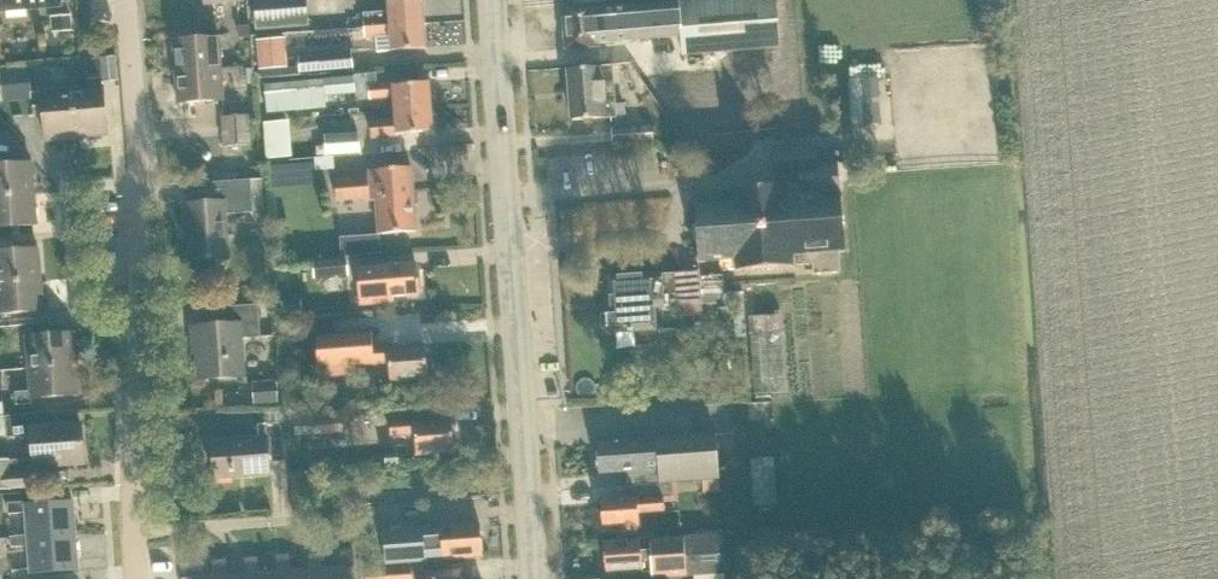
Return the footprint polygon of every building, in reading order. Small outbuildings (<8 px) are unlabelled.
[(60,7),(60,0),(0,0),(0,11),(60,7)] [(306,0),(253,0),(255,32),(308,28),(306,0)] [(362,14),(362,18),(363,28),(423,24),(421,0),(400,0),(387,1),(388,12),(362,14)] [(779,47),(775,0),(711,0),(593,10),(592,8),(561,10),(564,48),(595,46),(595,44),(680,36),(682,56),(779,47)] [(72,32),(71,15),(50,16),(51,33),(72,32)] [(423,24),(363,28),(363,37),(375,37),(376,52),(391,51),(424,48),(423,24)] [(174,72),(220,68),(218,37),(172,41),(174,72)] [(286,68),(284,38),(256,40),(259,70),(286,68)] [(353,68),(351,53),(297,58),(299,73),(353,68)] [(87,80),(101,79),(101,82),(116,81),(114,57),(85,59),(87,80)] [(570,120),(613,117),(610,66),(567,70),(568,89),(568,101),(569,101),(570,120)] [(220,68),(174,72),(177,103),(222,100),(220,68)] [(29,69),(14,70),(17,101),(31,100),(29,69)] [(14,70),(0,72),(0,75),(2,102),(17,101),(14,70)] [(266,113),(309,110),(326,108),(325,97),(355,94),(353,76),(322,79),(322,80),(307,81),(264,84),(266,113)] [(75,138),(71,90),(47,92),(46,77),(33,78),(35,93),(39,93),(44,140),(75,138)] [(880,125),(877,77),(860,79),(860,80),(848,80),(850,125),(863,124),(863,126),(880,125)] [(395,109),(429,107),(427,83),(393,85),(393,84),(367,85),(368,98),(394,96),(395,109)] [(75,138),(106,135),(102,87),(71,90),(75,138)] [(397,134),(430,132),(429,107),(395,109),(395,119),(370,121),(371,137),(397,135),(397,134)] [(251,145),(248,115),(220,117),(222,147),(251,145)] [(291,157),(289,121),(263,123),(266,159),(291,157)] [(653,142),(652,126),(610,129),(611,145),(653,142)] [(360,154),(358,132),(323,135),(324,156),(360,154)] [(816,165),(815,148),(772,151),(774,173),(782,172),(783,184),(783,186),(729,190),(730,201),(694,204),(698,262),(734,259),(735,270),(794,266),(794,265),(812,264),(812,275),(839,273),(837,251),(844,251),(839,193),(838,181),(850,180),(849,163),(837,164),(816,165)] [(839,163),(838,153),(823,154),(824,164),(839,163)] [(32,193),(30,162),(0,165),(0,196),(32,193)] [(415,232),(415,228),(410,167),(368,171),(368,178),(334,180),(335,200),(370,198),(370,201),(375,200),(378,235),(415,232)] [(228,259),(226,228),(225,214),(252,212),(249,180),(211,183),(212,202),(182,204),(183,228),(187,228),(189,262),(228,259)] [(35,225),(32,193),(0,196),(0,228),(35,225)] [(40,280),(37,249),(0,252),(0,283),(40,280)] [(348,276),(346,258),(314,261),(315,279),(348,276)] [(417,291),(420,291),(419,280),(416,280),(415,264),(375,267),(375,268),(357,270),(360,304),(378,303),(392,302),(392,297),(418,295),(417,291)] [(605,312),(600,317),(600,328),(606,331),(606,334),(634,332),(635,346),(653,345),(652,330),(655,330),(653,307),(679,305),(701,304),(701,306),(716,305),(715,295),(720,290),(722,290),(723,290),(722,275),(699,277),(699,272),(607,278),(609,309),(605,310),(605,312)] [(42,311),(40,280),(0,283),(0,314),(42,311)] [(746,337),(743,293),(732,294),(735,338),(746,337)] [(300,300),(280,302),(282,316),(302,315),(300,300)] [(701,304),(679,305),(680,316),(702,314),(701,306),(701,304)] [(240,339),(259,337),(257,305),(223,307),(224,324),(190,326),(192,345),(196,344),(199,380),(242,377),(240,339)] [(782,313),(753,314),(755,393),(784,392),(782,313)] [(27,368),(75,364),(72,333),(24,336),(27,368)] [(389,382),(426,380),(424,347),(387,349),(387,345),(372,347),(371,333),(315,337),(317,368),(372,364),(373,365),(388,364),(389,382)] [(30,399),(77,395),(75,364),(27,368),(29,391),(14,392),(15,405),(30,403),(30,399)] [(276,381),(252,383),(253,407),(278,405),(276,381)] [(43,413),(4,416),(5,425),(6,437),(30,435),(32,459),(32,466),(36,465),(83,462),(80,425),(64,426),(53,427),(52,413),(43,413)] [(343,417),(312,419),(293,420),(294,436),(344,433),(343,417)] [(414,421),(389,423),(390,435),(414,434),(416,455),(453,452),(453,448),(456,448),(455,438),(452,438),(451,421),(414,424),(414,421)] [(258,439),(210,442),(212,479),(269,475),(268,463),(283,462),(280,423),(265,424),(257,425),(258,439)] [(626,474),(627,486),(718,479),(714,434),(595,443),(597,476),(626,474)] [(773,458),(749,460),(753,507),(777,505),(773,458)] [(0,460),(0,490),(38,487),(37,471),(10,473),(9,460),(9,459),(0,460)] [(600,509),(597,510),(598,524),(601,524),(601,529),(616,528),(617,537),(638,536),(637,514),(663,513),(662,503),(661,485),(630,487),(631,498),(599,500),(600,509)] [(27,539),(74,535),(71,502),(24,505),(24,502),(6,503),(7,514),(25,512),(26,535),(27,539)] [(422,529),(382,532),(384,565),(442,560),(481,557),(479,524),(439,528),(422,529)] [(651,578),(724,573),(721,534),(602,543),(605,574),(628,572),(627,570),(641,569),(640,566),(650,565),(651,578)] [(77,570),(74,535),(27,539),(26,535),(9,537),(10,547),(27,546),(29,573),(77,570)] [(352,551),(339,552),(340,567),(321,569),(320,569),(321,578),(354,578),(352,551)] [(321,569),(320,553),(307,554),(308,569),(289,571),(288,571),(289,578),(321,578),(320,569),(321,569)] [(289,571),(288,556),(275,556),(276,572),(257,573),(257,578),(289,578),(288,571),(289,571)] [(257,573),(256,558),(244,559),(245,574),(225,575),(225,578),(257,578),(257,573)] [(225,575),(224,560),(212,561),(213,576),(192,578),(225,578),(225,575)] [(422,569),(423,578),(467,578),(465,565),(422,569)] [(364,570),(364,578),(381,578),(380,568),(364,570)]
